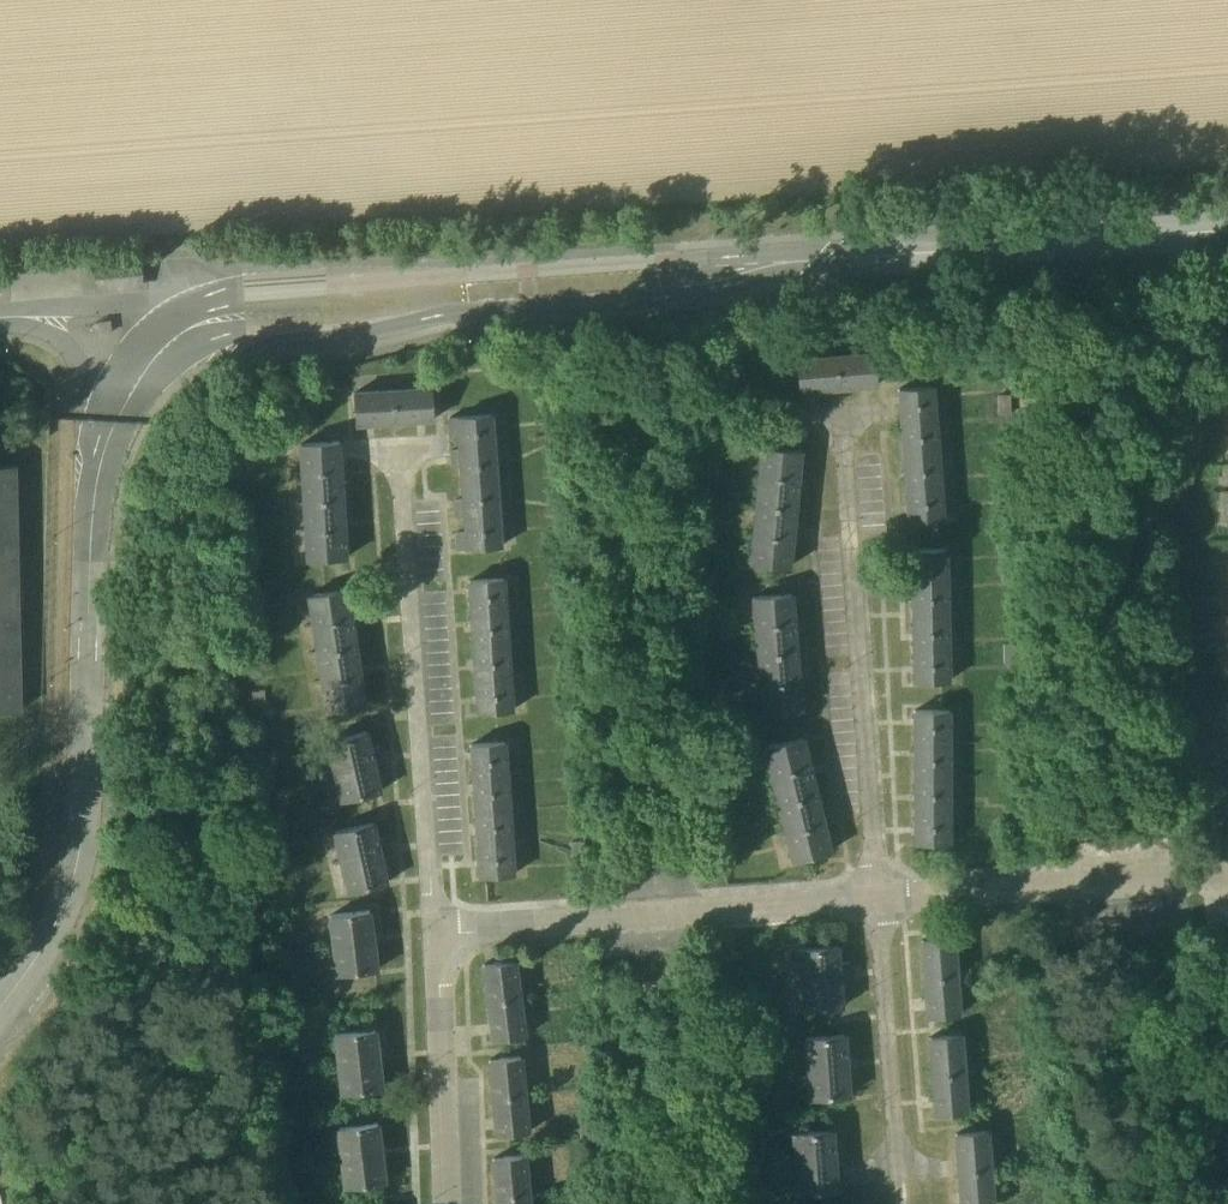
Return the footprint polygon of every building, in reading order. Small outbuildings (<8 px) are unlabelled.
[(881,395),(880,361),(795,363),(796,397),(881,395)] [(437,426),(435,390),(344,395),(347,431),(437,426)] [(945,527),(938,393),(894,395),(901,530),(945,527)] [(1216,529),(1227,530),(1227,411),(1216,529)] [(505,549),(498,418),(446,421),(453,552),(505,549)] [(349,559),(342,444),(289,447),(296,562),(349,559)] [(753,447),(742,566),(792,570),(804,452),(753,447)] [(0,465),(0,710),(20,709),(16,465),(0,465)] [(946,691),(947,553),(902,553),(901,691),(946,691)] [(1218,562),(1225,678),(1227,678),(1227,562),(1218,562)] [(516,715),(510,583),(459,585),(465,717),(516,715)] [(313,713),(364,708),(352,594),(301,599),(313,713)] [(802,712),(795,596),(744,599),(750,714),(802,712)] [(948,849),(948,715),(902,715),(902,849),(948,849)] [(330,806),(381,795),(367,734),(317,745),(330,806)] [(826,849),(804,739),(755,749),(778,859),(826,849)] [(515,879),(510,745),(462,747),(467,881),(515,879)] [(337,898),(387,888),(374,826),(324,836),(337,898)] [(379,976),(371,913),(321,920),(330,982),(379,976)] [(912,931),(915,1012),(957,1010),(953,929),(912,931)] [(829,940),(787,942),(790,1006),(835,1004),(834,985),(852,984),(850,957),(830,959),(829,940)] [(507,953),(470,959),(482,1037),(519,1031),(507,953)] [(328,1089),(372,1087),(369,1025),(326,1027),(328,1089)] [(844,1029),(794,1031),(797,1094),(847,1092),(844,1029)] [(958,1108),(955,1029),(920,1030),(923,1109),(958,1108)] [(524,1129),(521,1051),(481,1053),(483,1130),(524,1129)] [(373,1119),(329,1121),(332,1183),(376,1181),(373,1119)] [(833,1124),(785,1126),(787,1189),(836,1187),(833,1124)] [(982,1125),(945,1126),(948,1203),(985,1203),(982,1125)] [(521,1150),(484,1152),(486,1203),(524,1203),(521,1150)]
